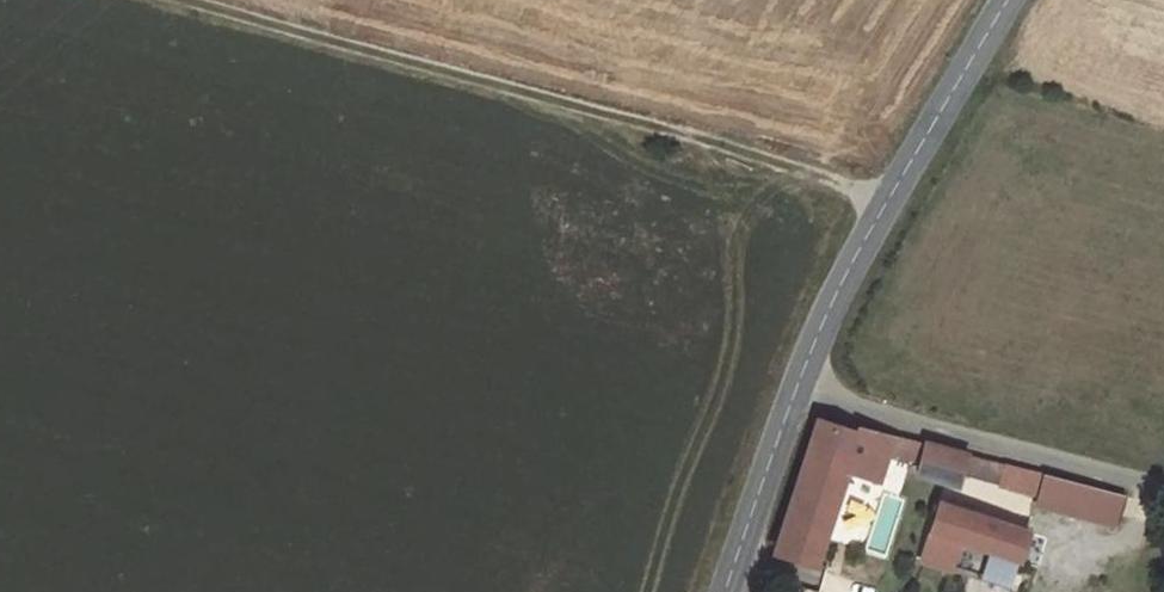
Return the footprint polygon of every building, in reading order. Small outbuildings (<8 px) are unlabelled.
[(960,469),(999,479),(1004,459),(857,420),(854,426),(817,417),(767,549),(806,560),(839,470),(874,478),(882,447),(921,458),(917,473),(956,482),(960,469)] [(1004,459),(999,479),(1037,490),(1034,502),(1114,524),(1123,492),(1004,459)] [(938,498),(918,559),(949,570),(960,540),(1017,559),(1028,528),(938,498)] [(876,513),(867,552),(889,556),(897,517),(876,513)]
